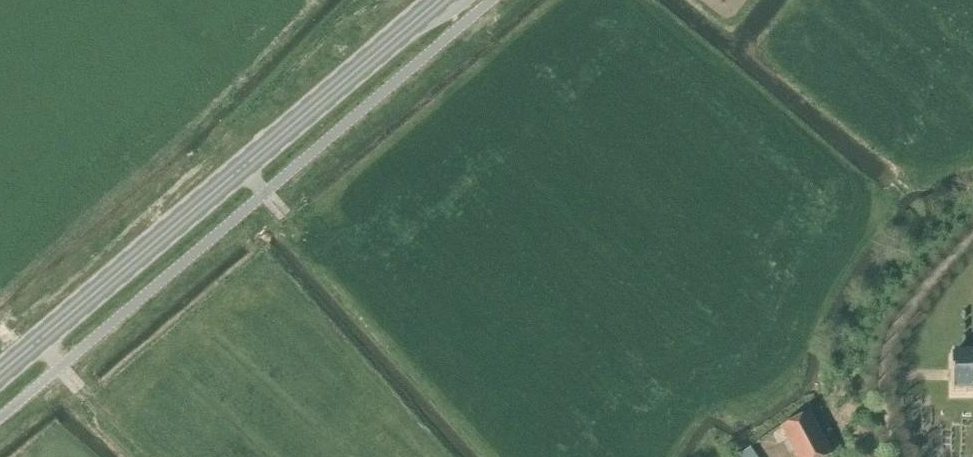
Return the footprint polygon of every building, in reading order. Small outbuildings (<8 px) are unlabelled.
[(950,355),(950,396),(972,397),(972,355),(950,355)] [(831,453),(809,411),(780,426),(797,456),(824,456),(831,453)] [(972,443),(972,414),(944,415),(946,444),(972,443)] [(751,445),(734,456),(759,456),(751,445)]
